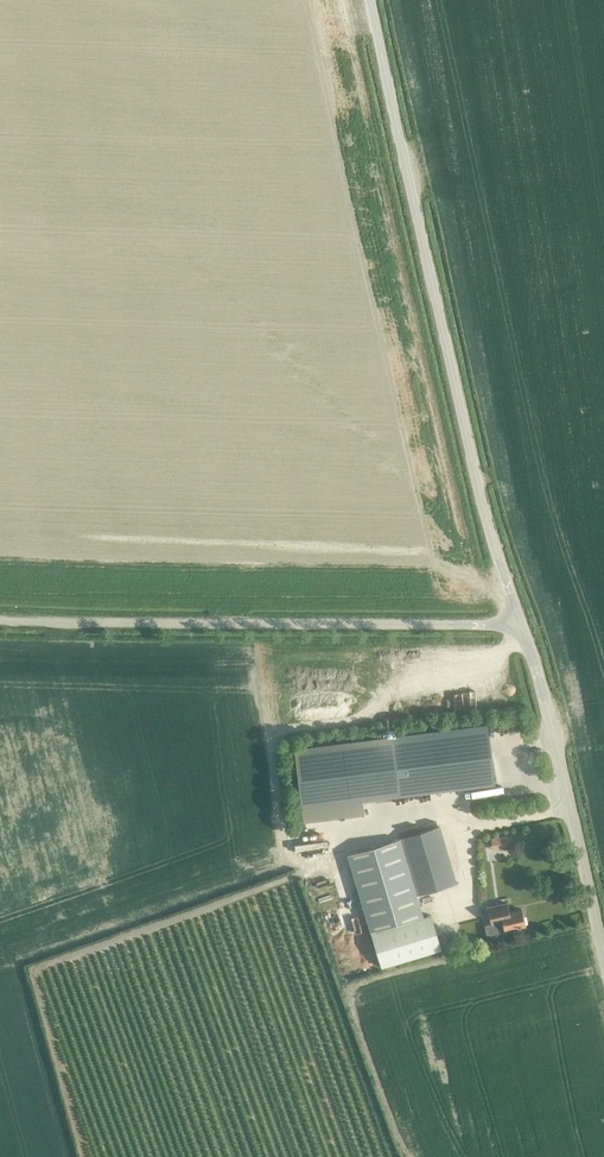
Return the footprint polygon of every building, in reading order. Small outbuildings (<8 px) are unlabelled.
[(303,807),(400,795),(494,783),(487,724),(296,748),(303,807)] [(401,898),(401,899),(416,895),(456,883),(439,826),(382,843),(399,899),(401,898)] [(512,835),(504,836),(506,848),(514,846),(512,835)] [(423,917),(416,895),(401,899),(401,898),(399,899),(382,843),(347,854),(381,967),(395,963),(441,949),(430,915),(423,917)] [(507,903),(487,907),(491,923),(485,925),(489,938),(514,932),(513,928),(525,925),(522,909),(509,912),(507,903)]
